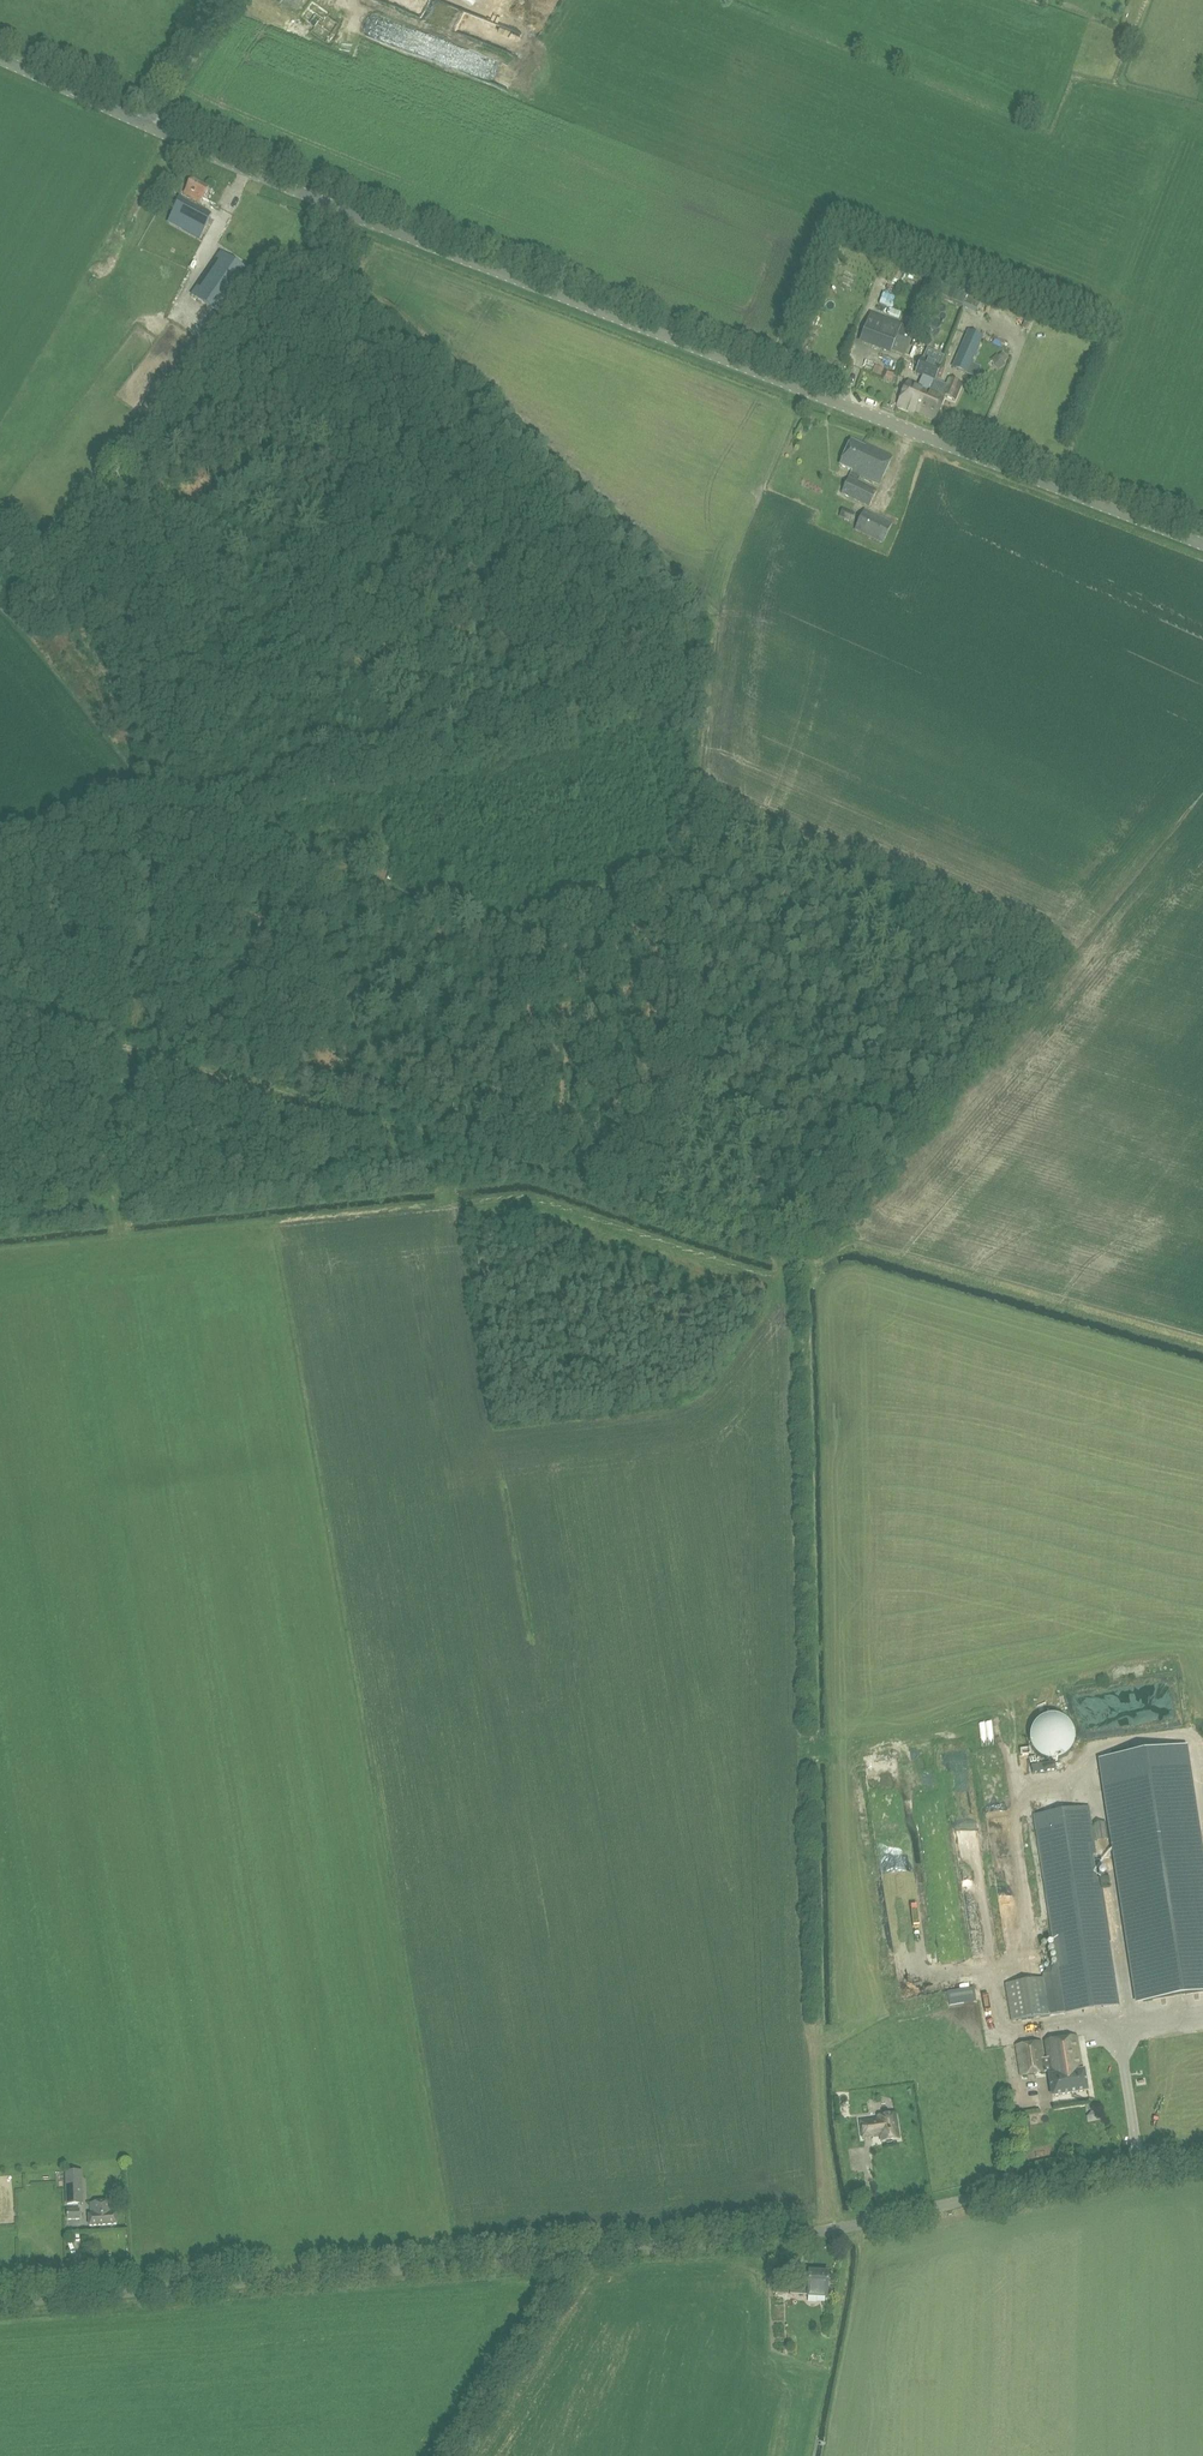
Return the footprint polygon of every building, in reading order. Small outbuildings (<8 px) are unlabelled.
[(206,223),(210,216),(178,199),(175,206),(177,207),(171,217),(202,234),(208,224),(206,223)] [(310,235),(315,239),(320,232),(314,228),(310,235)] [(232,262),(222,255),(194,295),(203,301),(211,307),(220,313),(248,273),(238,266),(232,262)] [(895,266),(890,277),(899,281),(904,270),(895,266)] [(941,283),(936,295),(975,312),(981,300),(941,283)] [(914,330),(871,313),(862,337),(905,354),(914,330)] [(967,373),(980,343),(981,340),(968,334),(953,367),(967,373)] [(948,377),(945,385),(933,380),(939,367),(922,359),(916,372),(925,376),(921,385),(908,380),(897,405),(909,410),(910,408),(935,419),(945,396),(955,400),(962,383),(948,377)] [(882,377),(885,370),(876,366),(873,373),(882,377)] [(885,381),(891,383),(895,375),(888,373),(885,381)] [(851,440),(839,465),(852,471),(841,494),(870,507),(877,491),(859,483),(862,477),(880,485),(892,457),(865,444),(864,446),(851,440)] [(854,513),(843,508),(839,516),(851,522),(854,513)] [(883,542),(892,523),(864,509),(855,529),(883,542)] [(1037,1832),(1065,2014),(1119,2005),(1091,1824),(1037,1832)] [(1115,1857),(1137,2002),(1202,1992),(1202,1866),(1200,1844),(1115,1857)] [(1012,2022),(1051,2016),(1045,1978),(1005,1984),(1012,2022)] [(966,2003),(965,1991),(948,1993),(950,2005),(966,2003)] [(1081,2069),(1076,2036),(1044,2042),(1047,2059),(1042,2060),(1039,2042),(1015,2046),(1020,2075),(1049,2071),(1049,2074),(1047,2074),(1051,2096),(1086,2090),(1083,2069),(1081,2069)] [(877,2116),(878,2119),(860,2121),(862,2138),(873,2137),(872,2134),(880,2133),(881,2142),(885,2142),(886,2144),(891,2143),(892,2141),(899,2140),(895,2114),(877,2116)] [(1044,2120),(1035,2121),(1036,2130),(1045,2130),(1044,2120)] [(17,2193),(15,2181),(6,2182),(8,2195),(17,2193)] [(67,2204),(83,2203),(82,2181),(67,2181),(67,2204)] [(114,2213),(113,2201),(91,2202),(92,2214),(89,2214),(90,2225),(117,2224),(116,2213),(114,2213)] [(79,2209),(67,2209),(67,2219),(79,2219),(79,2209)] [(828,2296),(829,2272),(810,2271),(801,2270),(799,2294),(808,2295),(828,2296)]
